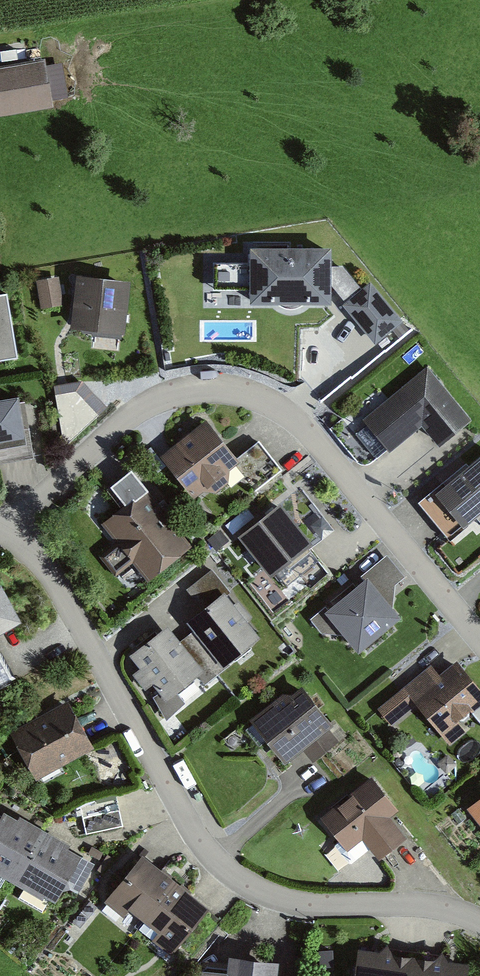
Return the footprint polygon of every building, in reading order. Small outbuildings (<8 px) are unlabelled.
[(0,73),(0,119),(59,109),(51,64),(0,73)] [(259,252),(259,268),(219,268),(220,293),(259,293),(260,309),(342,308),(342,295),(353,308),(350,310),(383,349),(410,325),(377,287),(369,294),(349,271),(341,277),(341,252),(259,252)] [(44,306),(61,303),(56,275),(40,278),(44,306)] [(138,286),(84,280),(77,334),(132,340),(138,286)] [(467,417),(429,370),(368,419),(390,447),(423,420),(440,440),(467,417)] [(0,400),(0,437),(20,433),(14,398),(0,400)] [(247,469),(215,425),(168,460),(200,504),(247,469)] [(441,493),(465,522),(479,510),(479,462),(441,493)] [(159,583),(199,548),(136,476),(123,487),(140,507),(113,530),(159,583)] [(320,545),(291,508),(246,544),(275,581),(320,545)] [(214,568),(186,590),(200,608),(228,587),(214,568)] [(412,622),(379,583),(341,616),(374,654),(412,622)] [(31,625),(12,588),(2,592),(0,588),(0,641),(31,625)] [(267,640),(232,596),(196,624),(232,669),(267,640)] [(208,668),(175,628),(139,659),(172,698),(208,668)] [(411,691),(458,746),(475,732),(470,725),(479,716),(479,681),(465,664),(447,679),(438,668),(411,691)] [(348,742),(310,690),(265,723),(295,765),(313,752),(320,762),(348,742)] [(101,748),(76,704),(18,736),(43,780),(101,748)] [(403,812),(378,781),(332,818),(357,849),(370,838),(387,859),(414,838),(397,817),(403,812)] [(12,815),(0,835),(0,868),(61,903),(87,858),(12,815)] [(220,911),(151,857),(113,905),(129,917),(136,908),(166,932),(159,941),(182,959),(220,911)] [(479,969),(479,967),(369,954),(366,975),(479,975),(479,969)] [(288,964),(237,958),(235,975),(208,972),(208,975),(287,975),(288,964)]
